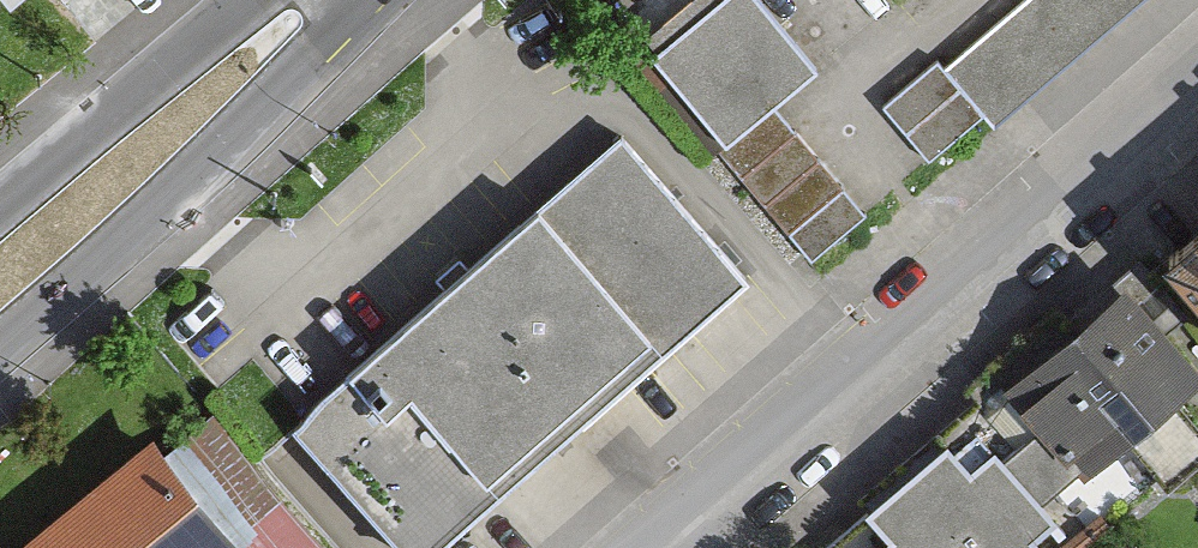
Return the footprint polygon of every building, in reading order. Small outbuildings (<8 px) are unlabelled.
[(650,61),(812,260),(865,218),(777,110),(817,78),(753,0),(726,0),(650,61)] [(944,69),(982,114),(992,125),(1138,0),(1026,0),(944,69)] [(982,114),(944,69),(939,63),(884,110),(927,161),(982,114)] [(295,411),(413,547),(424,547),(503,480),(662,344),(737,279),(614,137),(541,200),(457,272),(348,366),(327,384),(295,411)] [(1167,242),(1197,278),(1197,215),(1167,242)] [(1002,381),(1039,424),(1076,467),(1083,476),(1197,378),(1197,364),(1124,277),(1002,381)] [(1039,424),(1003,455),(1040,498),(1076,467),(1039,424)] [(6,547),(223,547),(239,535),(147,428),(6,547)] [(865,510),(885,534),(869,547),(1043,547),(1032,538),(1056,518),(1040,498),(1003,455),(995,446),(970,467),(947,440),(865,510)]
